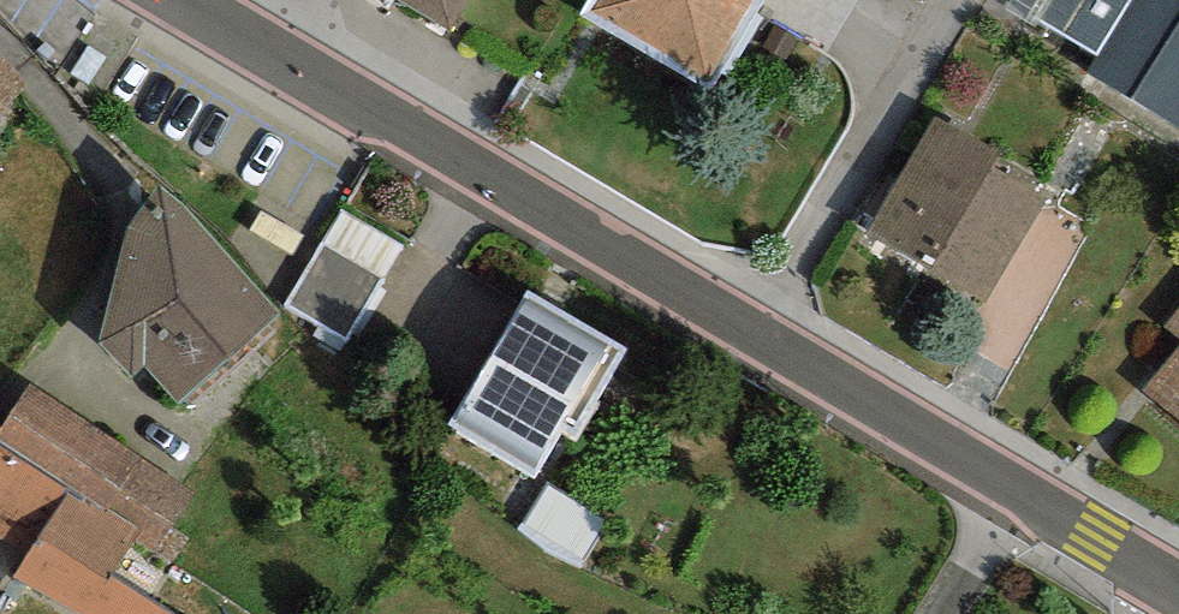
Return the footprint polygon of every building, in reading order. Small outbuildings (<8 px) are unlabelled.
[(452,29),(469,0),(402,0),(452,29)] [(586,10),(716,81),(760,0),(592,0),(586,10)] [(1045,18),(1113,60),(1104,74),(1178,120),(1178,0),(1055,0),(1045,18)] [(1052,188),(935,116),(866,228),(983,300),(1052,188)] [(280,312),(163,186),(127,228),(99,341),(130,373),(144,361),(178,402),(280,312)] [(342,210),(286,302),(347,339),(403,246),(342,210)] [(627,352),(522,293),(448,423),(539,474),(562,432),(577,441),(627,352)] [(1163,327),(1178,340),(1178,309),(1163,327)] [(1142,391),(1178,422),(1178,347),(1142,391)] [(30,386),(0,431),(0,533),(31,549),(12,575),(80,613),(169,613),(109,578),(132,542),(150,552),(192,490),(30,386)] [(545,484),(524,530),(584,557),(606,511),(545,484)]
